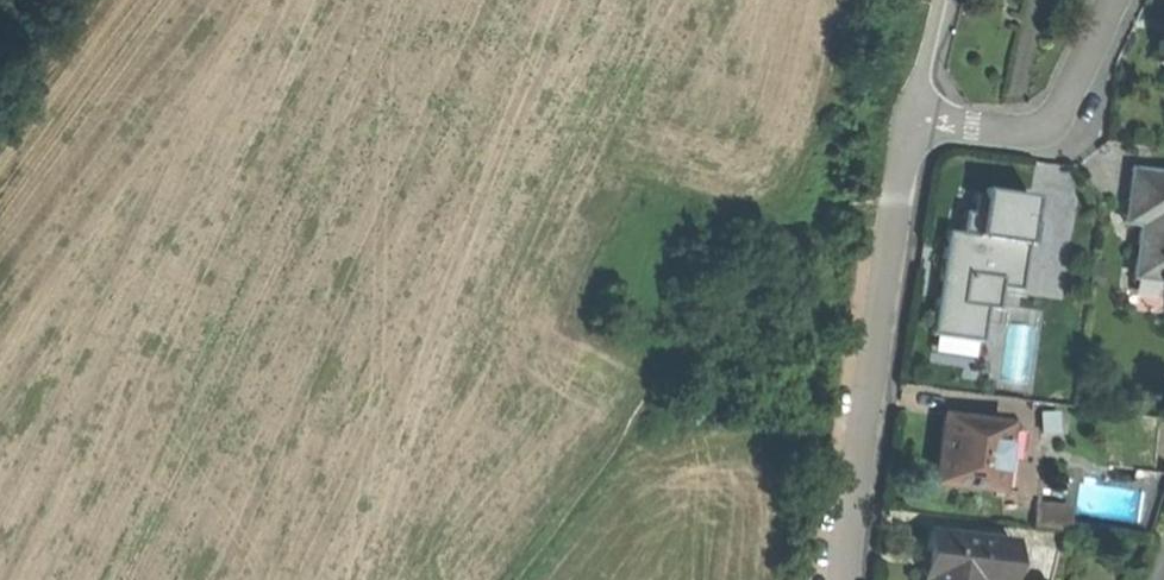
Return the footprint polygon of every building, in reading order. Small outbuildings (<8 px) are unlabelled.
[(1163,281),(1163,173),(1131,169),(1128,193),(1124,222),(1139,224),(1133,277),(1163,281)] [(961,212),(958,235),(1022,245),(1029,197),(1028,196),(1026,204),(972,195),(969,214),(961,212)] [(997,291),(1014,294),(1022,245),(958,235),(946,233),(939,277),(931,330),(979,337),(983,307),(994,309),(997,291)] [(932,481),(994,491),(1004,427),(942,417),(938,445),(932,481)] [(1070,505),(1036,502),(1033,527),(1068,530),(1070,505)] [(1012,543),(926,532),(924,555),(921,576),(926,577),(926,579),(1007,579),(1012,543)]
